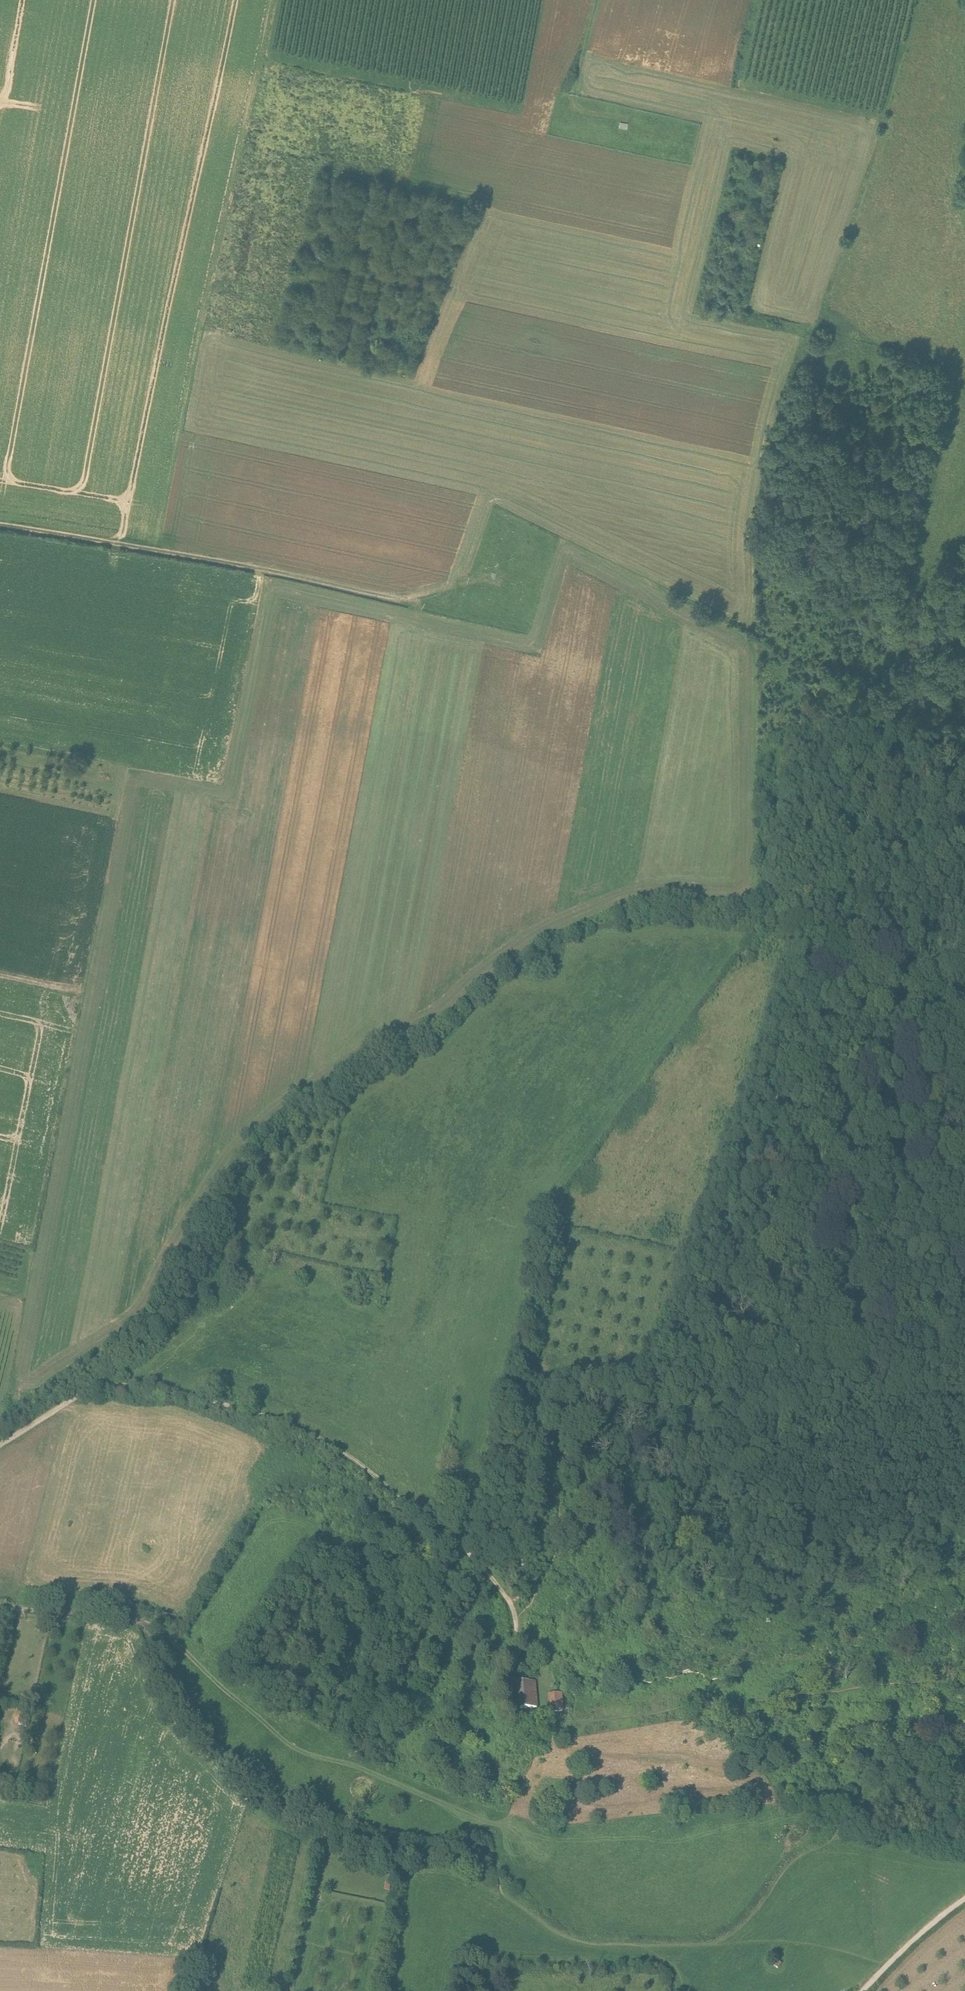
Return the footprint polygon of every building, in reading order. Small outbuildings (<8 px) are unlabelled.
[(517,1682),(519,1708),(538,1707),(536,1681),(517,1682)] [(564,1711),(562,1693),(548,1694),(549,1712),(564,1711)]
